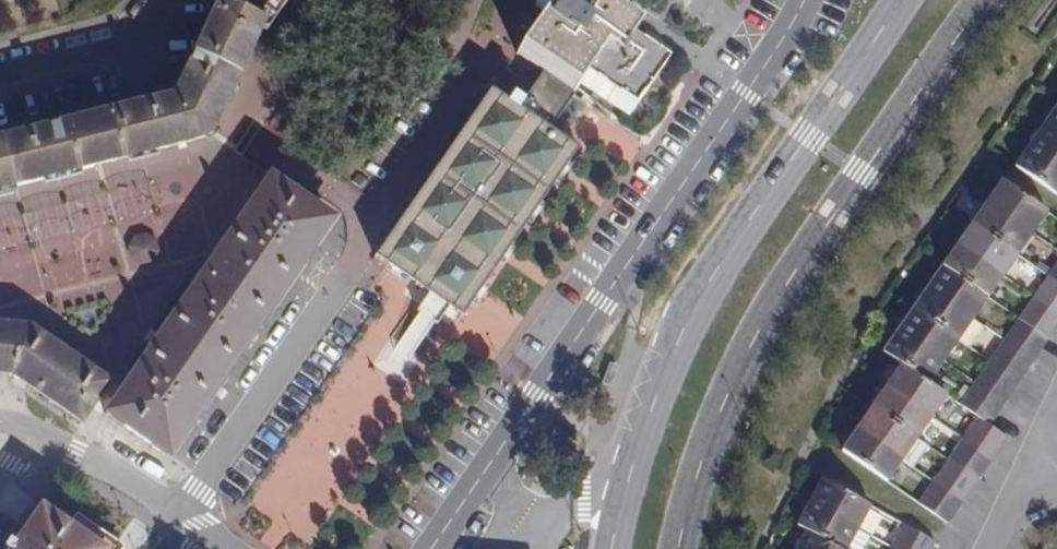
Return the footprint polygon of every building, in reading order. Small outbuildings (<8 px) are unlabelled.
[(174,97),(186,142),(212,135),(265,21),(222,0),(220,0),(174,97)] [(280,0),(263,0),(273,8),(280,0)] [(625,44),(636,27),(597,0),(536,0),(533,4),(543,12),(516,53),(544,72),(573,91),(580,82),(629,114),(660,68),(625,44)] [(574,93),(573,91),(544,72),(524,100),(518,109),(505,101),(491,90),(375,257),(461,317),(577,149),(549,130),(574,93)] [(513,92),(505,101),(518,109),(524,100),(513,92)] [(139,154),(186,142),(174,97),(128,108),(139,154)] [(1042,122),(1056,133),(1056,101),(1056,100),(1042,122)] [(590,102),(573,120),(623,165),(639,147),(590,102)] [(14,187),(139,154),(128,108),(3,140),(14,187)] [(1027,143),(1056,163),(1056,133),(1042,122),(1027,143)] [(14,187),(3,140),(0,141),(0,191),(14,187)] [(1012,165),(1056,196),(1056,163),(1027,143),(1012,165)] [(270,175),(105,412),(170,458),(335,220),(270,175)] [(1000,180),(986,201),(1032,233),(1047,212),(1000,180)] [(986,201),(970,222),(1017,255),(1032,233),(986,201)] [(970,222),(956,243),(1003,275),(1017,255),(970,222)] [(956,243),(941,265),(987,298),(1003,275),(956,243)] [(1047,276),(1056,283),(1056,262),(1047,276)] [(941,265),(926,287),(973,319),(987,298),(941,265)] [(1033,296),(1056,313),(1056,283),(1047,276),(1033,296)] [(926,287),(911,308),(957,341),(973,319),(926,287)] [(1018,318),(1048,339),(1056,326),(1056,313),(1033,296),(1018,318)] [(911,308),(897,328),(943,361),(957,341),(911,308)] [(1018,318),(1003,339),(1034,360),(1048,339),(1018,318)] [(0,325),(0,373),(14,374),(9,325),(0,325)] [(110,382),(35,330),(30,327),(9,325),(14,374),(83,422),(110,382)] [(928,384),(943,361),(897,328),(880,351),(899,364),(928,384)] [(1003,339),(988,362),(1018,383),(1034,360),(1003,339)] [(988,362),(973,382),(1004,404),(1018,383),(988,362)] [(899,364),(884,385),(930,416),(944,395),(928,384),(899,364)] [(973,382),(958,404),(976,417),(989,426),(1004,404),(973,382)] [(884,385),(869,407),(915,438),(930,416),(884,385)] [(869,407),(854,428),(900,459),(915,438),(869,407)] [(976,417),(961,438),(991,458),(1005,437),(989,426),(976,417)] [(885,481),(900,459),(854,428),(839,449),(885,481)] [(961,438),(946,460),(976,480),(991,458),(961,438)] [(946,460),(931,481),(961,501),(976,480),(946,460)] [(857,528),(871,504),(824,478),(810,502),(857,528)] [(931,481),(916,503),(944,522),(946,522),(961,501),(931,481)] [(797,525),(805,530),(841,548),(861,548),(862,548),(860,547),(867,534),(857,528),(810,502),(797,525)] [(10,548),(107,548),(41,504),(10,548)] [(889,546),(895,548),(928,548),(933,540),(902,522),(889,546)] [(805,530),(795,548),(841,548),(805,530)]
